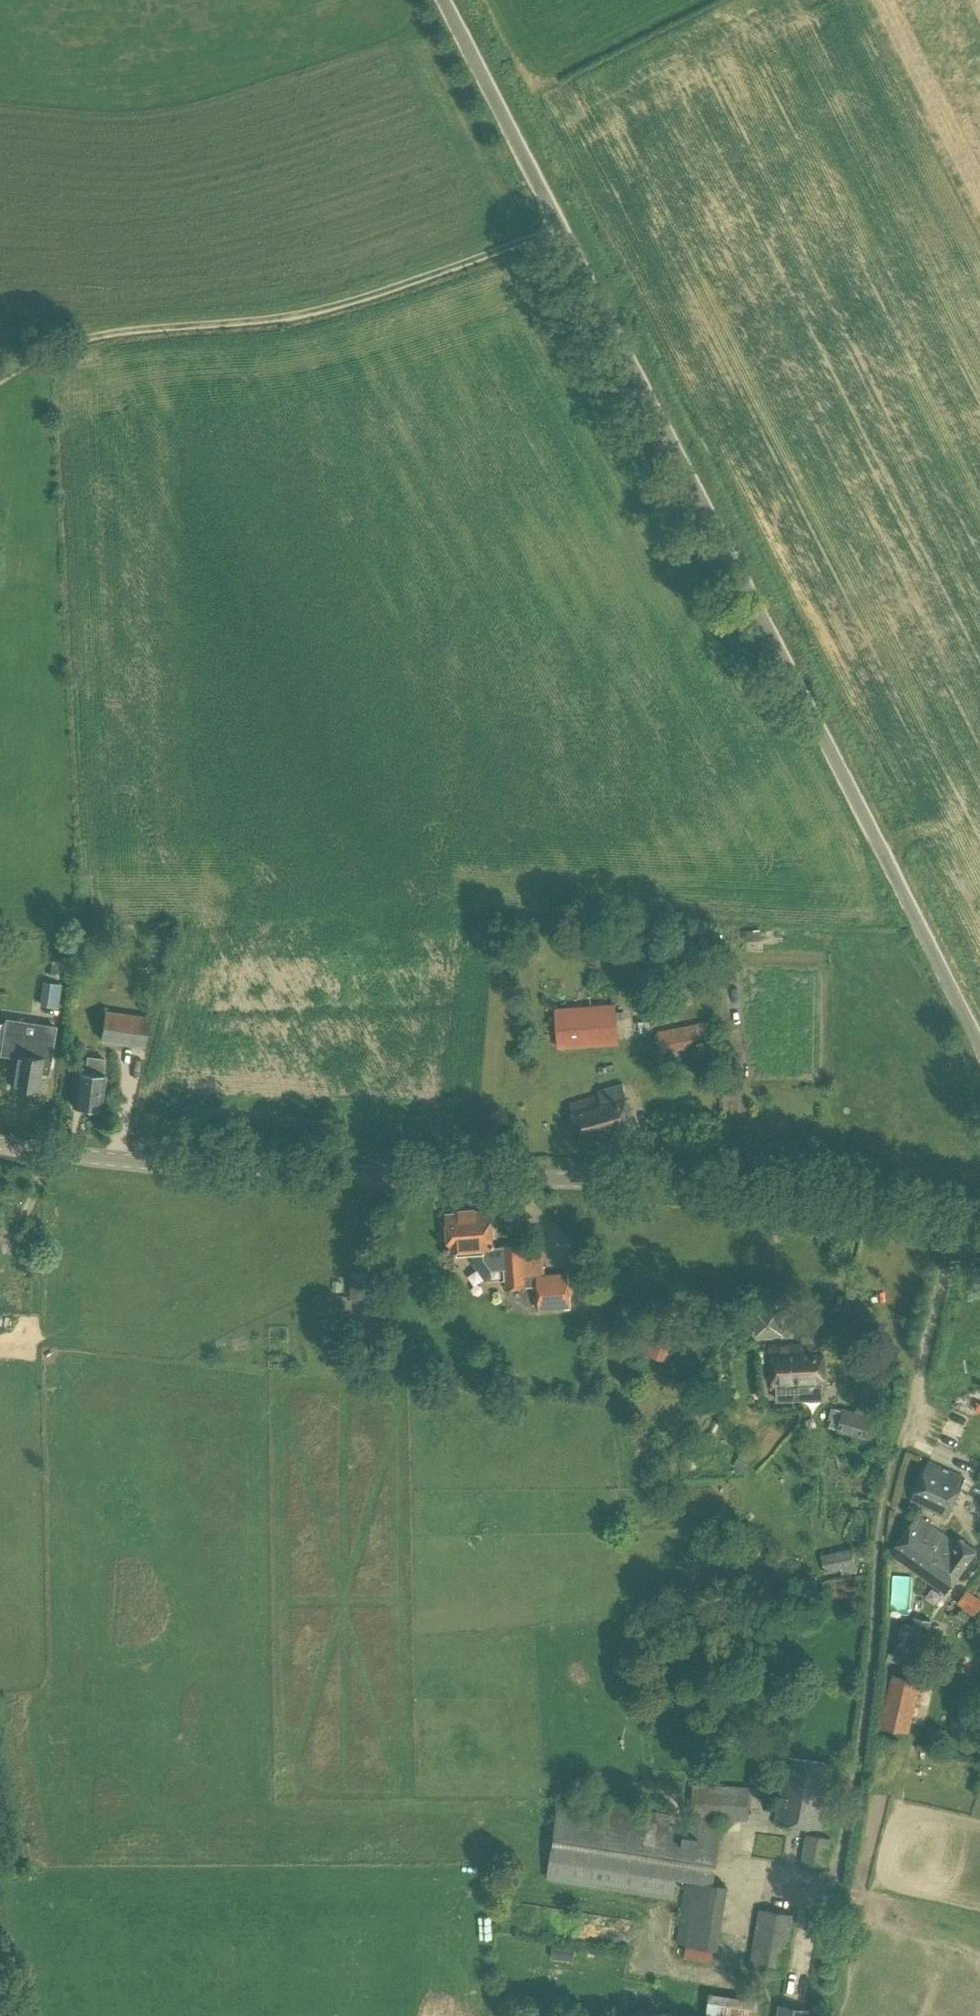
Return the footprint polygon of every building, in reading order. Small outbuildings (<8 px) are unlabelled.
[(744,938),(760,938),(760,930),(744,930),(744,938)] [(556,1008),(558,1049),(618,1045),(615,1003),(556,1008)] [(101,1040),(144,1046),(148,1016),(104,1010),(101,1040)] [(630,1022),(633,1041),(642,1039),(639,1020),(630,1022)] [(658,1031),(662,1053),(711,1043),(705,1022),(658,1031)] [(0,1048),(0,1056),(16,1058),(12,1087),(38,1090),(40,1075),(48,1076),(55,1027),(39,1025),(38,1037),(2,1032),(0,1048)] [(78,1071),(74,1106),(86,1107),(87,1110),(95,1111),(96,1108),(100,1109),(104,1074),(102,1073),(104,1058),(87,1056),(85,1072),(78,1071)] [(569,1103),(582,1147),(636,1130),(621,1083),(598,1092),(598,1094),(569,1103)] [(491,1212),(446,1215),(449,1252),(484,1249),(485,1257),(485,1259),(492,1269),(506,1268),(507,1288),(537,1286),(539,1309),(571,1307),(569,1273),(525,1276),(523,1246),(523,1245),(494,1247),(491,1212)] [(352,1296),(366,1296),(366,1273),(353,1273),(352,1296)] [(752,1308),(754,1337),(783,1334),(781,1306),(752,1308)] [(799,1357),(794,1357),(795,1374),(804,1380),(805,1389),(799,1389),(799,1399),(810,1399),(820,1398),(820,1388),(825,1388),(823,1342),(818,1342),(817,1309),(799,1309),(800,1343),(799,1343),(799,1357)] [(637,1348),(663,1358),(673,1334),(647,1324),(637,1348)] [(799,1343),(770,1345),(772,1391),(775,1391),(776,1400),(799,1399),(799,1389),(805,1389),(804,1380),(795,1374),(794,1357),(799,1357),(799,1343)] [(842,1408),(835,1432),(872,1443),(879,1419),(842,1408)] [(967,1420),(950,1421),(951,1430),(968,1429),(967,1420)] [(912,1501),(949,1516),(965,1477),(928,1462),(912,1501)] [(891,1553),(945,1592),(976,1550),(961,1539),(958,1544),(918,1515),(891,1553)] [(853,1551),(823,1558),(826,1575),(841,1572),(841,1576),(857,1573),(853,1551)] [(776,1576),(765,1576),(766,1590),(786,1589),(786,1576),(776,1577),(776,1576)] [(820,1586),(823,1596),(836,1591),(832,1582),(820,1586)] [(958,1602),(973,1613),(974,1613),(979,1604),(979,1599),(966,1590),(958,1602)] [(748,1626),(759,1627),(760,1612),(749,1612),(748,1626)] [(913,1626),(908,1649),(925,1653),(931,1622),(914,1618),(913,1626)] [(881,1724),(906,1729),(916,1679),(892,1674),(881,1724)] [(942,1740),(945,1730),(927,1725),(924,1735),(942,1740)] [(777,1821),(822,1828),(832,1763),(787,1756),(777,1821)] [(693,1817),(722,1818),(741,1819),(748,1819),(749,1787),(694,1785),(693,1817)] [(561,1797),(548,1878),(671,1898),(674,1876),(711,1882),(719,1829),(720,1823),(692,1819),(681,1817),(561,1797)] [(802,1861),(827,1865),(831,1839),(805,1835),(802,1861)] [(751,1968),(784,1974),(794,1914),(761,1909),(751,1968)] [(691,1952),(712,1961),(718,1945),(697,1937),(691,1952)] [(564,1948),(553,1947),(551,1957),(562,1958),(564,1948)] [(785,2015),(811,2015),(816,1986),(791,1982),(785,2015)] [(760,1999),(715,1999),(714,2015),(760,2015),(760,1999)]
